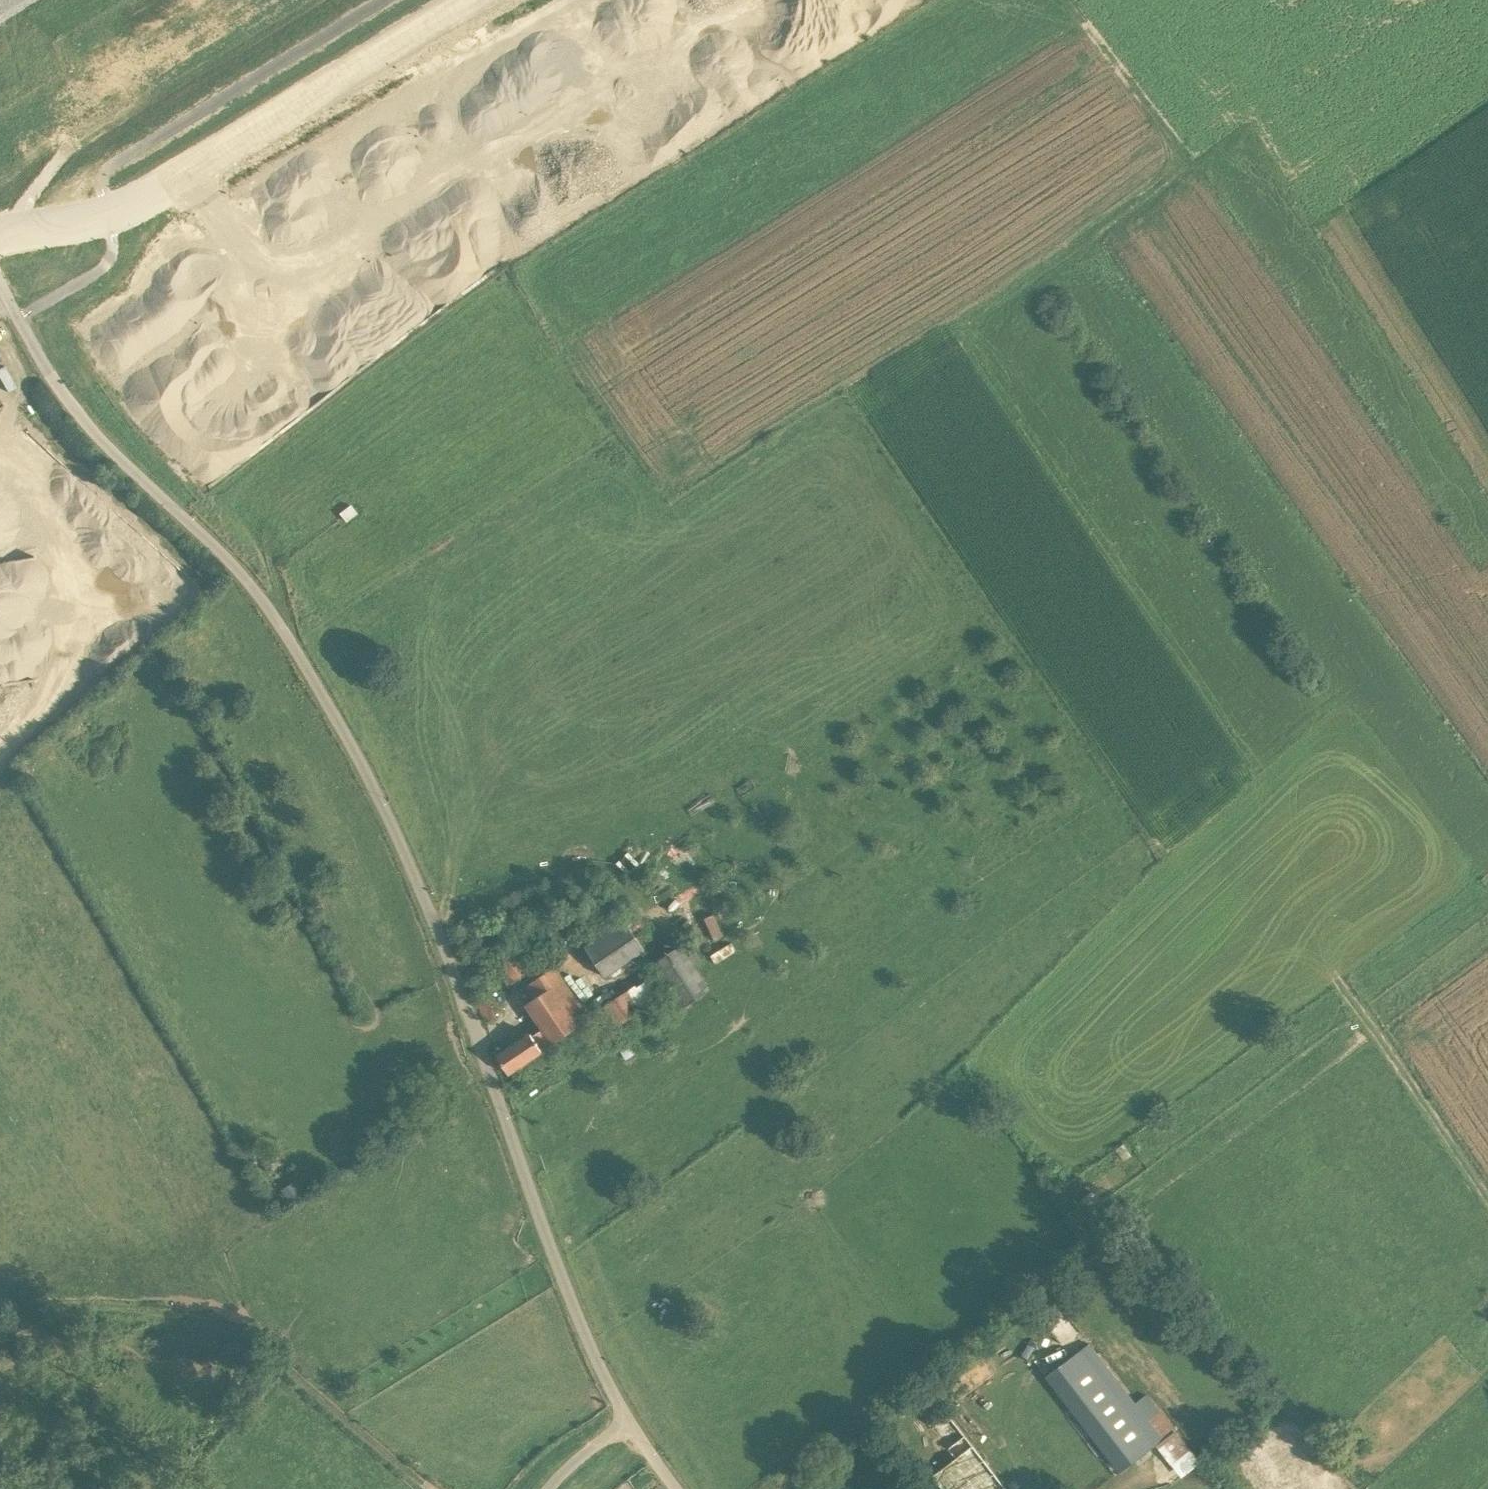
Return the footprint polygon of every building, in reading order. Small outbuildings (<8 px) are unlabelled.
[(645,951),(624,920),(585,946),(605,977),(645,951)] [(681,946),(655,965),(685,1007),(711,989),(695,967),(681,946)] [(495,967),(509,985),(533,968),(519,950),(495,967)] [(508,1073),(581,1026),(591,1019),(556,966),(525,987),(534,1000),(528,1004),(544,1029),(533,1036),(531,1034),(497,1056),(508,1073)] [(655,973),(612,993),(623,1018),(667,997),(655,973)] [(1120,1475),(1163,1442),(1089,1346),(1046,1379),(1120,1475)] [(990,1454),(996,1450),(963,1398),(997,1377),(984,1357),(916,1400),(929,1419),(954,1457),(939,1467),(953,1488),(1012,1488),(990,1454)]
